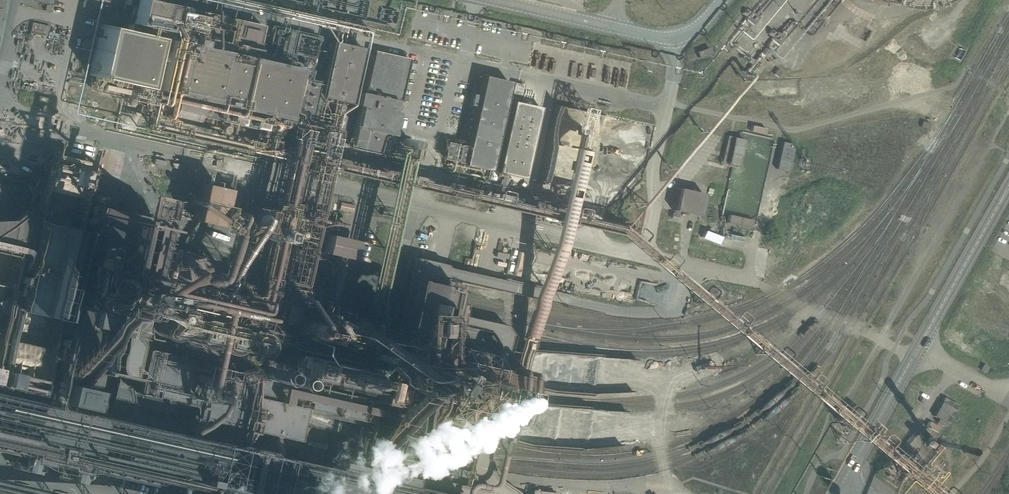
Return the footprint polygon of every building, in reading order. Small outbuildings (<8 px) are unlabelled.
[(123,10),(129,11),(130,12),(128,22),(126,29),(126,30),(151,35),(152,35),(154,36),(156,39),(160,40),(161,38),(164,38),(161,52),(160,57),(159,63),(158,64),(156,76),(154,84),(151,95),(149,104),(153,105),(156,106),(199,115),(201,116),(213,118),(215,119),(236,123),(238,124),(246,126),(248,126),(251,127),(263,130),(269,131),(273,115),(278,117),(278,119),(279,120),(287,121),(294,123),(292,132),(300,134),(308,135),(309,136),(315,109),(318,95),(321,85),(315,83),(314,83),(313,83),(309,82),(305,81),(313,47),(315,37),(314,36),(310,36),(273,27),(273,28),(271,33),(271,35),(271,36),(265,61),(253,58),(261,25),(164,3),(152,0),(125,0),(123,10)] [(747,9),(743,14),(746,17),(745,19),(749,22),(752,24),(758,17),(753,12),(751,11),(751,12),(747,9)] [(48,33),(49,24),(31,21),(30,30),(48,33)] [(101,24),(89,75),(140,86),(151,35),(126,30),(126,29),(101,24)] [(773,29),(768,34),(772,37),(771,38),(775,41),(778,44),(780,40),(783,37),(778,33),(776,32),(773,29)] [(317,75),(315,83),(321,85),(318,95),(324,97),(330,98),(336,99),(342,101),(348,102),(349,97),(349,96),(349,94),(355,68),(355,67),(356,65),(359,52),(359,49),(360,48),(360,47),(350,44),(348,44),(331,40),(330,42),(329,48),(327,58),(324,69),(323,76),(323,77),(317,75)] [(709,47),(696,51),(698,57),(711,53),(709,47)] [(408,57),(372,49),(362,92),(358,91),(355,103),(359,104),(350,147),(386,155),(396,112),(392,112),(394,102),(398,102),(408,57)] [(507,81),(481,75),(478,86),(473,85),(469,107),(473,108),(461,164),(487,170),(507,81)] [(523,84),(513,82),(511,93),(521,95),(523,84)] [(539,107),(512,100),(496,172),(523,178),(539,107)] [(930,123),(922,120),(920,126),(928,128),(930,123)] [(750,129),(750,130),(764,134),(764,133),(765,131),(765,128),(751,125),(751,128),(750,129)] [(716,134),(713,153),(720,154),(723,135),(716,134)] [(738,138),(727,135),(721,163),(732,165),(738,138)] [(459,151),(460,142),(444,140),(442,155),(457,157),(458,155),(446,154),(446,149),(459,151)] [(794,144),(782,142),(776,169),(788,171),(794,144)] [(564,145),(556,176),(567,179),(575,148),(564,145)] [(217,187),(195,181),(185,220),(208,225),(217,187)] [(118,193),(120,188),(112,185),(110,190),(118,193)] [(16,288),(7,328),(6,335),(4,334),(3,337),(5,337),(5,339),(45,348),(47,336),(57,294),(56,294),(63,262),(64,262),(66,252),(72,225),(72,224),(79,196),(39,187),(39,188),(38,189),(37,188),(36,191),(38,191),(32,218),(30,218),(23,248),(0,243),(0,285),(16,288)] [(703,192),(677,187),(672,209),(698,215),(703,192)] [(87,201),(94,203),(95,199),(96,195),(89,194),(88,193),(87,201)] [(318,198),(309,239),(345,246),(350,224),(333,220),(337,202),(318,198)] [(230,216),(233,216),(235,217),(238,204),(231,202),(228,215),(230,216)] [(29,397),(31,391),(31,388),(50,392),(53,393),(53,394),(55,394),(70,398),(72,398),(73,397),(76,398),(84,362),(132,373),(129,385),(194,399),(191,414),(289,435),(294,415),(317,420),(341,425),(342,420),(348,394),(233,369),(246,306),(140,282),(145,257),(146,252),(149,239),(151,231),(154,218),(86,204),(52,351),(0,339),(0,391),(29,397)] [(754,230),(755,227),(750,226),(751,224),(751,223),(752,218),(748,217),(728,212),(726,218),(725,224),(726,224),(733,225),(734,225),(746,228),(753,230),(754,230)] [(406,268),(425,272),(426,272),(426,270),(436,272),(438,266),(408,259),(406,268)] [(446,267),(444,277),(443,277),(457,280),(459,281),(460,281),(463,270),(446,267)] [(401,286),(399,293),(399,295),(394,316),(392,325),(375,407),(373,415),(370,427),(369,432),(419,443),(419,447),(413,471),(439,476),(444,453),(445,448),(446,444),(446,441),(480,449),(482,440),(482,439),(489,408),(511,413),(515,395),(516,390),(518,381),(439,364),(445,336),(447,328),(449,316),(451,306),(452,306),(452,302),(453,298),(457,280),(443,277),(444,277),(425,272),(406,268),(404,268),(401,286)] [(207,284),(209,275),(210,274),(210,273),(203,272),(201,282),(207,284)] [(468,275),(467,281),(496,288),(498,281),(468,275)] [(265,284),(232,277),(228,296),(245,299),(247,289),(263,292),(265,284)] [(515,285),(514,291),(514,292),(513,292),(513,293),(531,297),(532,296),(533,290),(534,287),(534,286),(530,285),(525,284),(515,282),(515,283),(516,283),(515,285)] [(275,314),(286,316),(296,319),(315,323),(317,314),(298,310),(288,308),(286,307),(286,310),(276,308),(275,314)] [(266,339),(254,336),(251,348),(251,351),(262,354),(263,351),(266,339)] [(1,451),(3,451),(3,450),(4,451),(15,453),(16,453),(16,455),(18,455),(20,455),(37,459),(39,460),(39,457),(56,461),(56,463),(58,464),(75,468),(77,468),(80,469),(92,472),(94,472),(107,475),(107,474),(108,474),(109,474),(111,475),(112,475),(117,476),(118,476),(118,477),(121,478),(121,477),(132,479),(132,480),(135,481),(135,480),(145,482),(145,483),(147,484),(147,483),(159,486),(161,478),(165,478),(167,471),(163,470),(167,449),(169,442),(171,431),(175,432),(175,431),(177,422),(177,421),(176,421),(163,418),(150,415),(149,415),(141,413),(139,413),(136,412),(122,409),(122,410),(121,417),(120,418),(120,420),(119,419),(109,417),(106,417),(106,416),(92,413),(92,411),(94,405),(95,402),(76,398),(73,397),(72,398),(70,398),(55,394),(53,394),(53,393),(50,392),(31,388),(31,391),(29,397),(29,399),(0,393),(0,450),(1,451)] [(944,396),(941,401),(938,407),(937,408),(933,414),(933,415),(936,417),(938,418),(947,423),(950,418),(951,417),(955,411),(955,409),(958,404),(957,404),(947,398),(945,397),(944,396)] [(943,426),(944,426),(945,427),(947,423),(938,418),(936,422),(937,422),(940,424),(943,426)] [(929,421),(926,426),(937,432),(939,427),(940,427),(929,421)] [(203,427),(190,424),(189,425),(190,425),(188,434),(187,434),(188,435),(188,434),(201,438),(201,437),(203,427)] [(441,491),(427,488),(402,482),(404,474),(390,471),(387,471),(372,467),(371,467),(358,464),(357,464),(354,463),(347,462),(343,461),(334,459),(333,459),(331,458),(328,457),(326,466),(324,465),(312,463),(310,462),(310,463),(299,460),(297,459),(297,460),(287,457),(285,457),(283,456),(272,454),(270,453),(268,462),(262,492),(271,493),(454,493),(441,491)] [(29,485),(16,482),(13,493),(27,493),(29,485)]
